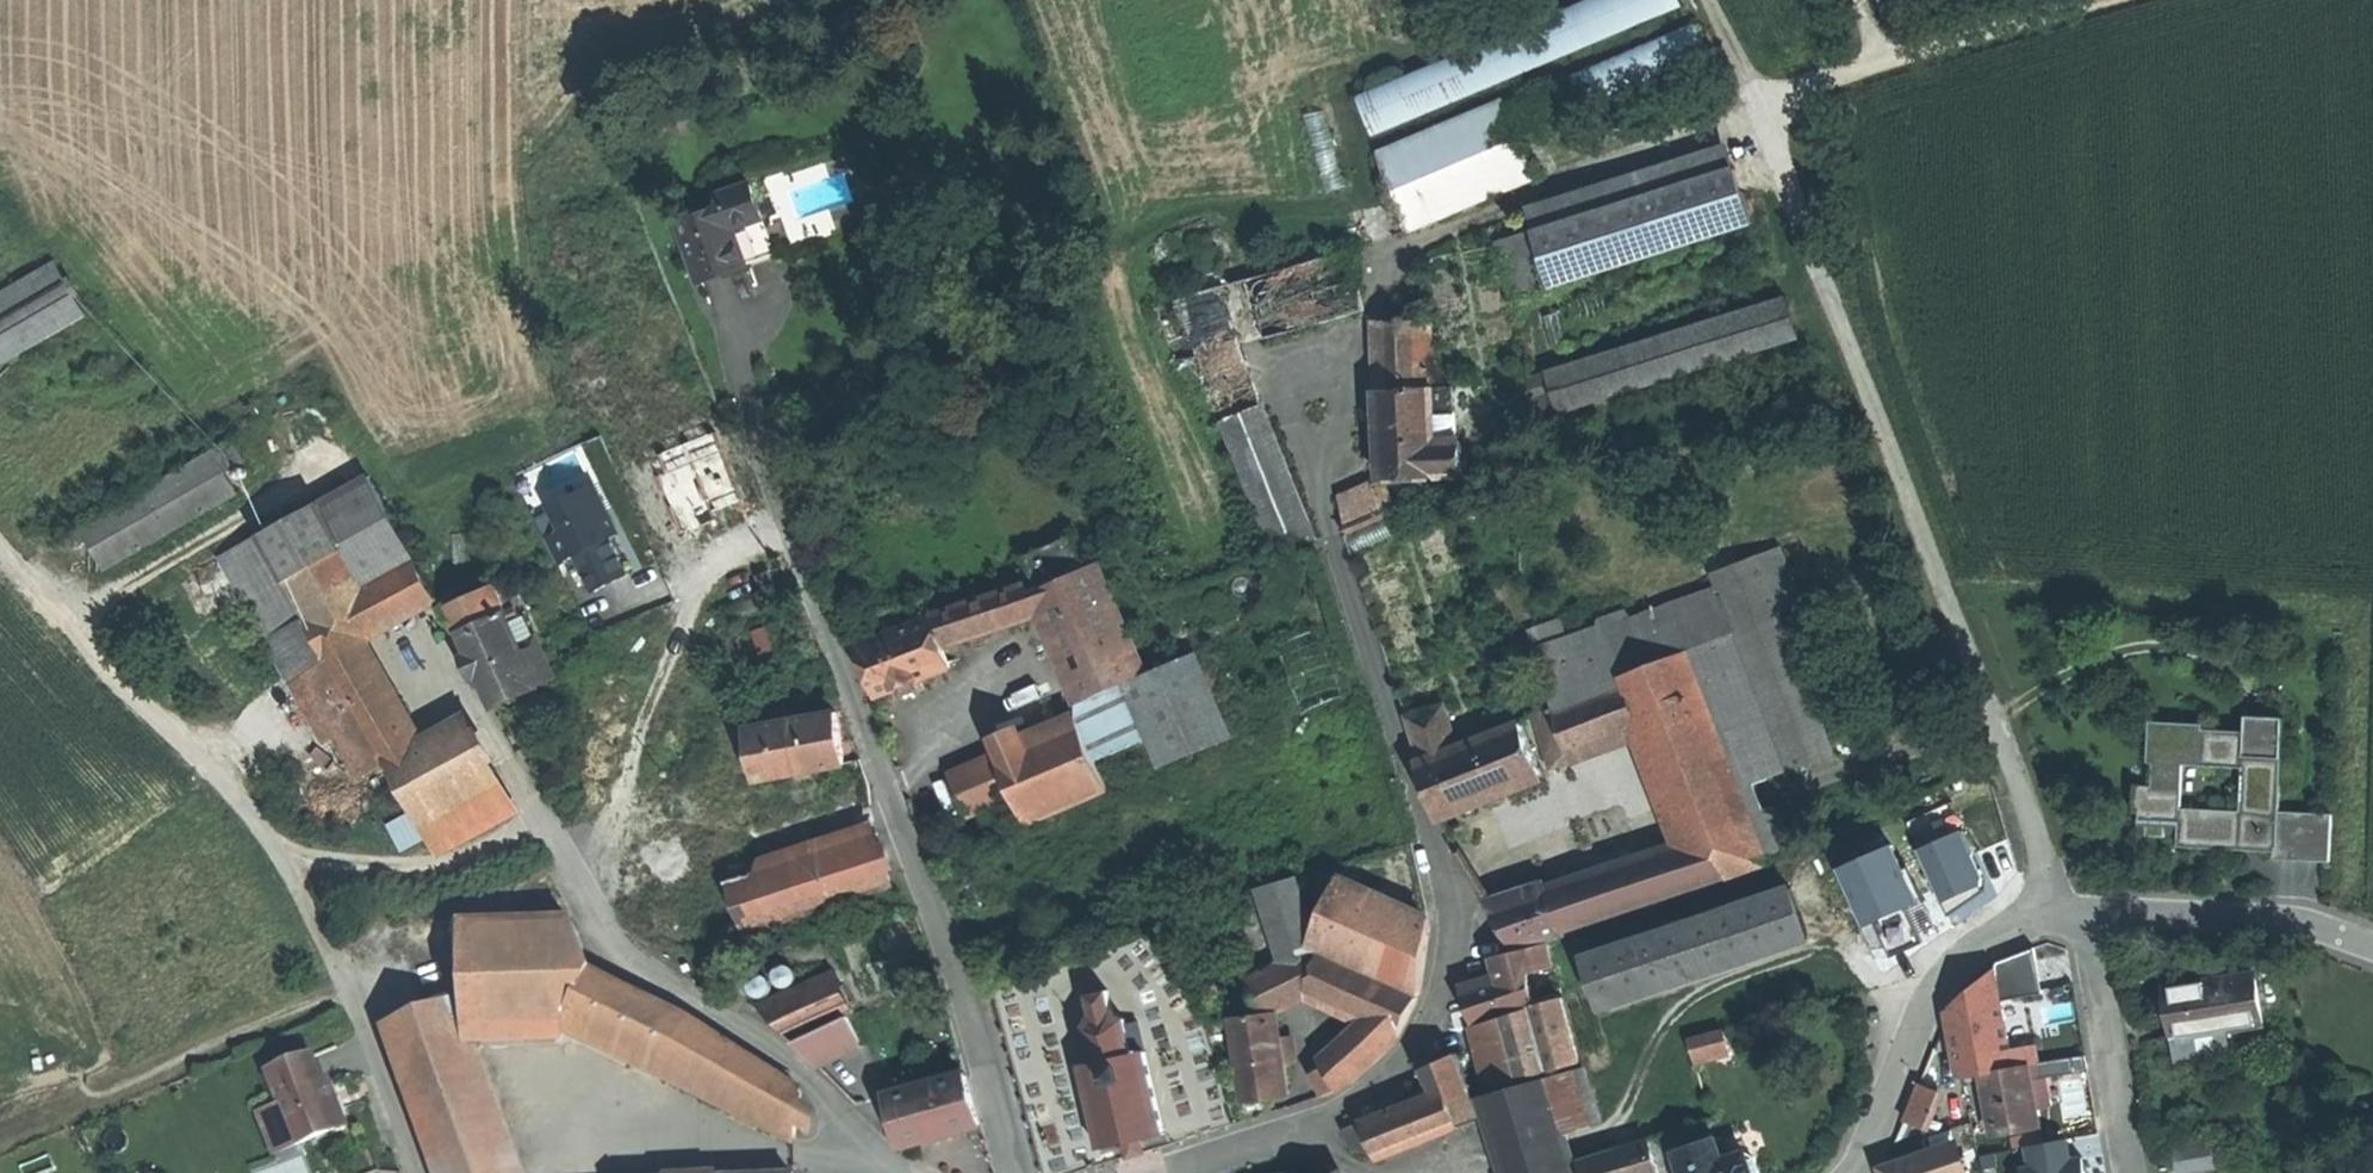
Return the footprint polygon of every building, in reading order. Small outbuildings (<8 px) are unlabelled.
[(1363,94),(1380,134),(1682,6),(1679,0),(1587,0),(1363,94)] [(1693,22),(1524,93),(1540,129),(1708,58),(1693,22)] [(1544,177),(1513,99),(1383,152),(1415,229),(1544,177)] [(1731,145),(1530,213),(1536,232),(1738,168),(1731,145)] [(1517,298),(1755,223),(1738,168),(1536,232),(1504,242),(1517,298)] [(720,196),(725,208),(680,224),(700,281),(724,273),(746,265),(734,229),(763,219),(752,185),(720,196)] [(746,265),(776,255),(763,219),(734,229),(746,265)] [(1317,539),(1241,346),(1371,310),(1353,250),(1179,300),(1156,309),(1178,366),(1201,356),(1225,419),(1220,421),(1273,556),(1317,539)] [(0,298),(0,366),(83,319),(54,268),(0,298)] [(1803,340),(1791,299),(1550,373),(1562,413),(1803,340)] [(1465,476),(1464,441),(1459,441),(1457,387),(1435,387),(1432,319),(1376,322),(1378,390),(1385,390),(1387,435),(1389,479),(1465,476)] [(241,461),(232,444),(64,540),(71,553),(87,544),(103,571),(233,497),(219,474),(241,461)] [(537,500),(561,560),(576,554),(590,588),(630,572),(614,531),(620,528),(599,475),(537,500)] [(262,536),(285,579),(344,547),(352,563),(402,536),(370,477),(262,536)] [(1349,530),(1394,510),(1385,486),(1375,490),(1373,485),(1341,498),(1349,530)] [(424,828),(502,786),(470,726),(419,754),(358,642),(436,600),(402,536),(352,563),(344,547),(285,579),(262,536),(223,557),(324,744),(338,737),(360,776),(388,761),(405,794),(379,808),(394,835),(420,821),(424,828)] [(1791,770),(1835,754),(1760,555),(1716,572),(1791,770)] [(948,670),(940,646),(1036,612),(1077,703),(1077,721),(950,774),(967,816),(998,803),(993,789),(1007,784),(1024,823),(1106,789),(1094,762),(1145,740),(1144,737),(1121,684),(1144,674),(1097,565),(1031,594),(1026,586),(931,618),(856,646),(869,681),(876,697),(948,670)] [(769,573),(756,578),(763,596),(776,591),(769,573)] [(496,706),(556,678),(528,614),(521,617),(517,609),(519,608),(507,579),(450,605),(478,666),(496,706)] [(1782,771),(1714,591),(1568,643),(1559,620),(1532,631),(1555,700),(1555,708),(1537,716),(1550,770),(1644,734),(1685,843),(1491,905),(1508,933),(1519,950),(1729,880),(1768,865),(1738,787),(1782,771)] [(1160,767),(1233,735),(1197,653),(1145,676),(1144,674),(1121,684),(1144,737),(1147,736),(1160,767)] [(702,887),(729,881),(743,931),(893,882),(874,832),(757,870),(738,779),(732,781),(710,688),(661,698),(702,887)] [(1443,704),(1406,717),(1439,812),(1540,772),(1520,722),(1457,746),(1443,704)] [(759,779),(844,763),(840,742),(835,712),(749,728),(759,779)] [(2273,858),(2329,862),(2331,814),(2278,811),(2282,733),(2156,727),(2154,762),(2160,762),(2158,786),(2136,784),(2134,810),(2139,810),(2138,831),(2145,832),(2145,835),(2164,836),(2165,833),(2177,833),(2177,842),(2273,847),(2273,858)] [(432,843),(510,801),(502,786),(424,828),(432,843)] [(1961,824),(1917,844),(1947,911),(1992,891),(1961,824)] [(1892,841),(1839,864),(1866,925),(1877,921),(1892,955),(1934,937),(1892,841)] [(1304,994),(1369,1023),(1367,1029),(1323,1064),(1330,1076),(1319,1081),(1325,1094),(1334,1089),(1350,1082),(1391,1044),(1420,991),(1431,926),(1427,916),(1339,876),(1315,926),(1300,874),(1260,887),(1260,889),(1280,962),(1253,975),(1250,968),(1244,971),(1247,978),(1246,979),(1257,999),(1231,1005),(1244,1099),(1289,1093),(1284,1062),(1281,1038),(1277,1012),(1304,994)] [(1792,887),(1587,958),(1605,1010),(1810,938),(1792,887)] [(795,1138),(802,1092),(691,1022),(595,974),(574,922),(462,924),(467,1025),(467,1028),(468,1028),(566,1025),(795,1138)] [(1497,958),(1503,979),(1468,989),(1474,1010),(1477,1023),(1471,1024),(1489,1088),(1581,1062),(1562,997),(1536,1005),(1527,973),(1554,965),(1548,943),(1520,951),(1497,958)] [(1997,968),(1951,1007),(1964,1078),(1982,1075),(1988,1106),(1992,1132),(2039,1124),(2029,1065),(2037,1064),(2020,964),(1997,968)] [(835,970),(758,1005),(772,1018),(792,1040),(852,1012),(835,970)] [(2175,1056),(2230,1047),(2226,1027),(2259,1022),(2251,974),(2164,988),(2168,1016),(2175,1056)] [(1140,1138),(1165,1132),(1146,1048),(1135,1051),(1126,1017),(1114,1013),(1109,990),(1089,994),(1092,1012),(1084,1028),(1092,1061),(1080,1064),(1100,1148),(1126,1142),(1140,1138)] [(468,1028),(467,1028),(467,1025),(459,1000),(383,1026),(433,1172),(518,1172),(468,1028)] [(862,1047),(847,1016),(793,1041),(814,1062),(824,1056),(827,1063),(862,1047)] [(1706,1034),(1713,1057),(1730,1053),(1723,1029),(1706,1034)] [(1706,1034),(1688,1039),(1695,1062),(1713,1057),(1706,1034)] [(1281,1038),(1284,1062),(1296,1060),(1295,1049),(1293,1036),(1281,1038)] [(313,1056),(268,1073),(281,1106),(296,1145),(346,1126),(340,1111),(336,1099),(328,1096),(313,1056)] [(824,1056),(814,1062),(819,1067),(827,1063),(824,1056)] [(1452,1103),(1465,1099),(1452,1057),(1422,1068),(1433,1090),(1445,1085),(1452,1103)] [(1583,1071),(1548,1080),(1563,1131),(1597,1122),(1583,1071)] [(896,1120),(902,1140),(903,1145),(943,1134),(979,1124),(964,1072),(888,1093),(896,1120)] [(1454,1133),(1459,1131),(1457,1125),(1468,1121),(1487,1114),(1504,1172),(1575,1172),(1563,1131),(1548,1080),(1547,1078),(1450,1105),(1444,1088),(1343,1128),(1359,1165),(1452,1128),(1454,1133)] [(1938,1094),(1939,1087),(1919,1082),(1903,1121),(1924,1129),(1938,1094)] [(296,1145),(281,1106),(259,1115),(274,1154),(296,1145)] [(892,1143),(902,1140),(896,1120),(886,1123),(892,1143)] [(2024,1172),(2084,1172),(2080,1133),(2020,1139),(2024,1172)] [(1755,1156),(1745,1152),(1722,1159),(1715,1136),(1676,1149),(1684,1172),(1760,1172),(1755,1156)] [(1143,1152),(1140,1138),(1126,1142),(1129,1155),(1143,1152)] [(1650,1139),(1578,1160),(1582,1172),(1659,1172),(1650,1139)] [(2212,1141),(2174,1147),(2175,1156),(2213,1150),(2212,1141)] [(1884,1172),(1965,1172),(1957,1148),(1883,1171),(1884,1172)] [(2175,1156),(2178,1172),(2183,1172),(2216,1167),(2213,1150),(2175,1156)] [(2006,1162),(1972,1172),(2009,1172),(2006,1162)]
